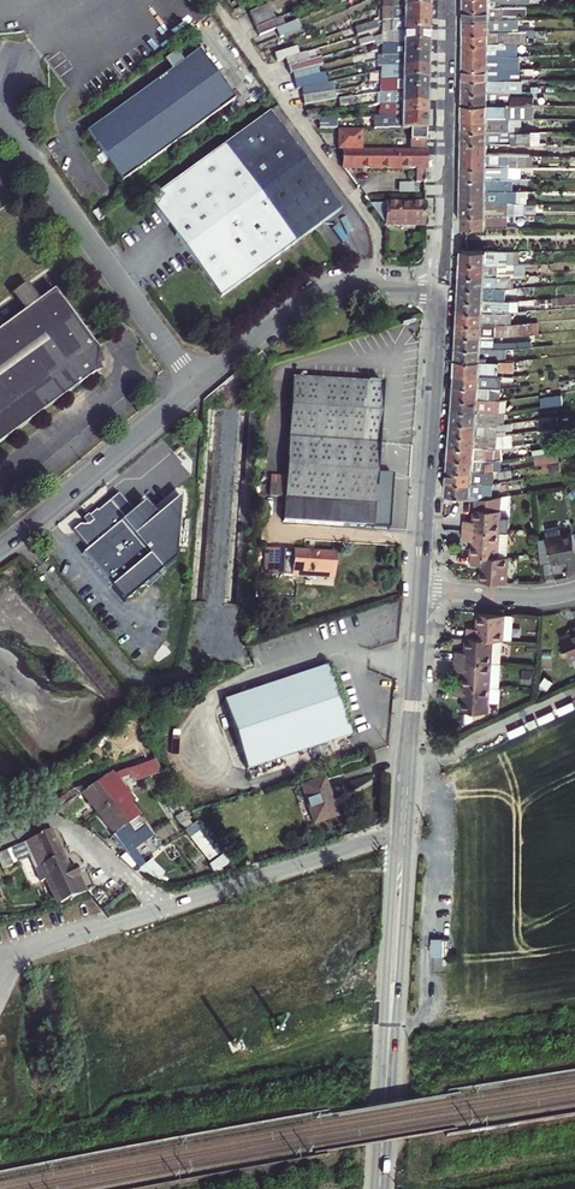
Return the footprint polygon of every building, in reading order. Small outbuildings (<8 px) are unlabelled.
[(382,7),(429,8),(429,0),(382,0),(382,5),(382,7)] [(268,5),(249,13),(252,21),(271,12),(268,5)] [(463,6),(463,18),(502,18),(502,14),(526,13),(526,6),(499,6),(463,6)] [(382,18),(382,19),(428,20),(429,8),(382,7),(382,18)] [(271,12),(252,21),(255,28),(274,20),(271,12)] [(255,28),(259,36),(276,29),(283,26),(280,18),(274,20),(255,28)] [(463,30),(507,31),(509,31),(509,26),(518,25),(518,18),(502,18),(463,18),(463,30)] [(381,29),(381,31),(428,33),(428,20),(382,19),(381,29)] [(283,26),(276,29),(279,37),(298,29),(295,21),(283,26)] [(344,22),(335,25),(337,30),(346,28),(344,22)] [(356,37),(362,35),(376,30),(374,23),(354,29),(356,37)] [(463,30),(463,42),(507,43),(507,31),(463,30)] [(381,40),(381,43),(428,44),(428,33),(381,31),(381,40)] [(507,43),(516,43),(524,43),(524,31),(509,31),(507,31),(507,43)] [(507,43),(463,42),(462,54),(512,55),(516,55),(516,43),(507,43)] [(389,56),(401,56),(427,57),(428,44),(381,43),(381,50),(381,55),(389,56)] [(276,62),(285,59),(297,55),(295,48),(274,55),(276,62)] [(199,52),(184,62),(171,72),(89,129),(125,180),(235,101),(199,52)] [(165,62),(171,72),(184,62),(177,53),(165,62)] [(297,55),(285,59),(287,67),(308,61),(305,53),(297,55)] [(462,54),(462,66),(517,67),(517,59),(513,59),(512,55),(462,54)] [(381,60),(380,68),(427,69),(427,57),(401,56),(389,56),(381,55),(381,60)] [(287,67),(289,74),(291,74),(313,68),(322,66),(320,58),(308,61),(287,67)] [(462,66),(462,79),(517,79),(517,74),(517,67),(462,66)] [(315,76),(313,68),(291,74),(293,81),(315,76)] [(427,69),(380,68),(380,72),(380,80),(427,81),(427,69)] [(315,76),(293,81),(295,89),(301,88),(317,85),(315,76)] [(462,79),(462,91),(507,92),(522,92),(522,79),(517,79),(462,79)] [(380,83),(379,93),(427,93),(427,81),(380,80),(380,83)] [(301,88),(301,96),(319,93),(317,85),(301,88)] [(301,96),(303,104),(334,100),(333,91),(319,93),(301,96)] [(462,91),(462,102),(507,103),(507,92),(462,91)] [(427,93),(379,93),(379,104),(426,105),(427,93)] [(353,97),(337,99),(338,106),(354,104),(353,97)] [(462,102),(461,117),(506,118),(535,118),(535,104),(511,103),(507,103),(462,102)] [(426,105),(379,104),(379,112),(379,116),(383,116),(426,117),(426,105)] [(318,120),(313,112),(305,113),(310,121),(318,120)] [(270,115),(149,201),(190,258),(195,265),(219,299),(340,214),(270,115)] [(426,117),(383,116),(379,116),(379,130),(409,130),(425,130),(426,117)] [(506,118),(461,117),(461,129),(506,130),(506,118)] [(335,119),(318,120),(319,129),(336,129),(335,119)] [(125,180),(89,129),(85,133),(100,154),(105,161),(120,183),(125,180)] [(461,141),(508,142),(516,142),(518,142),(518,139),(530,140),(530,131),(506,130),(461,129),(461,141)] [(409,130),(409,139),(409,141),(411,141),(425,141),(425,130),(409,130)] [(538,143),(538,131),(530,131),(530,140),(518,139),(518,142),(538,143)] [(339,132),(338,150),(360,150),(360,132),(339,132)] [(415,182),(424,183),(425,154),(425,141),(411,141),(411,154),(342,152),(342,168),(415,170),(415,182)] [(508,155),(508,142),(461,141),(461,154),(508,155)] [(105,161),(100,154),(95,157),(101,165),(105,161)] [(461,166),(519,167),(523,167),(523,155),(516,155),(508,155),(461,154),(461,166)] [(461,166),(461,177),(512,178),(519,178),(519,167),(461,166)] [(512,178),(461,177),(460,189),(511,190),(512,178)] [(413,183),(397,183),(397,193),(412,193),(413,183)] [(460,189),(460,201),(519,202),(519,191),(511,190),(460,189)] [(519,202),(460,201),(460,214),(507,215),(522,215),(522,202),(519,202)] [(383,225),(423,226),(424,205),(391,204),(368,205),(383,225)] [(94,210),(90,213),(97,223),(101,220),(94,210)] [(507,215),(460,214),(460,226),(507,226),(507,215)] [(460,249),(460,262),(506,264),(507,251),(460,249)] [(507,251),(506,264),(518,263),(519,251),(507,251)] [(189,269),(195,265),(190,258),(184,262),(189,269)] [(506,264),(460,262),(459,273),(511,276),(514,276),(521,275),(521,263),(506,264)] [(459,273),(459,285),(496,287),(506,287),(511,287),(511,276),(459,273)] [(35,302),(22,284),(8,294),(20,313),(35,302)] [(458,297),(504,300),(523,298),(523,295),(517,295),(516,290),(505,291),(496,290),(496,287),(459,285),(458,297)] [(98,369),(99,361),(50,291),(35,302),(20,313),(0,327),(0,438),(98,369)] [(458,297),(458,310),(504,312),(504,300),(458,297)] [(504,312),(458,310),(457,321),(503,323),(515,322),(515,315),(505,314),(505,312),(504,312)] [(457,321),(456,334),(493,335),(495,335),(505,335),(533,333),(533,321),(515,322),(503,323),(457,321)] [(455,345),(502,348),(505,348),(532,346),(535,345),(534,336),(512,338),(512,340),(495,340),(495,335),(493,335),(456,334),(455,345)] [(501,360),(502,348),(455,345),(454,357),(501,360)] [(453,372),(480,374),(480,370),(513,372),(514,361),(505,360),(501,360),(454,357),(453,372)] [(453,372),(452,385),(479,386),(479,380),(491,381),(491,384),(500,385),(501,376),(480,374),(453,372)] [(381,385),(291,379),(282,522),(389,530),(390,500),(392,475),(375,474),(381,385)] [(452,397),(478,399),(479,386),(452,385),(452,397)] [(490,400),(491,390),(491,387),(479,386),(478,399),(490,400)] [(490,400),(499,400),(499,391),(491,390),(490,400)] [(561,395),(544,397),(545,406),(562,404),(561,395)] [(490,400),(478,399),(452,397),(451,408),(498,412),(499,400),(490,400)] [(450,420),(497,424),(498,412),(451,408),(450,420)] [(537,418),(539,430),(553,428),(551,416),(537,418)] [(450,420),(449,432),(497,436),(497,430),(512,428),(511,422),(504,423),(497,424),(450,420)] [(448,445),(496,448),(501,447),(512,446),(511,434),(497,436),(449,432),(448,445)] [(448,445),(448,456),(486,459),(486,456),(495,457),(495,454),(501,454),(501,447),(496,448),(448,445)] [(538,462),(561,461),(560,450),(537,452),(538,462)] [(486,459),(448,456),(446,468),(472,470),(485,471),(494,472),(495,460),(486,459)] [(494,472),(485,471),(472,470),(446,468),(446,480),(493,484),(494,472)] [(511,469),(499,471),(500,477),(512,476),(511,469)] [(446,480),(444,502),(455,501),(460,500),(460,496),(464,496),(492,498),(493,484),(446,480)] [(463,520),(462,529),(498,531),(500,497),(497,497),(492,498),(475,499),(473,520),(463,520)] [(153,522),(140,507),(121,523),(106,505),(94,515),(92,513),(84,520),(87,523),(82,528),(80,529),(75,529),(68,535),(83,553),(78,557),(107,592),(145,561),(129,541),(153,522)] [(78,523),(82,528),(87,523),(84,520),(83,519),(78,523)] [(568,522),(543,527),(550,562),(565,559),(567,569),(574,567),(574,554),(574,548),(571,533),(568,522)] [(496,556),(498,531),(462,529),(461,539),(471,539),(470,554),(496,556)] [(504,556),(505,531),(498,531),(496,556),(504,556)] [(329,577),(330,556),(303,555),(303,552),(264,549),(262,574),(310,578),(310,576),(329,577)] [(480,565),(479,580),(505,582),(506,556),(504,556),(496,556),(470,554),(470,565),(480,565)] [(465,626),(465,637),(500,639),(501,639),(503,614),(477,613),(476,627),(465,626)] [(511,639),(512,615),(503,614),(501,639),(511,639)] [(557,638),(566,660),(574,656),(574,630),(557,638)] [(454,650),(453,660),(489,662),(489,656),(498,656),(500,639),(465,637),(464,651),(454,650)] [(489,662),(453,660),(453,669),(462,670),(462,684),(487,686),(497,686),(499,663),(498,663),(489,662)] [(325,665),(225,702),(250,771),(350,735),(338,700),(325,665)] [(462,684),(452,684),(451,693),(461,694),(460,709),(486,711),(487,700),(487,686),(462,684)] [(497,701),(497,686),(487,686),(487,700),(497,701)] [(132,778),(129,770),(120,773),(123,781),(132,778)] [(105,779),(83,797),(98,815),(120,797),(105,779)] [(302,789),(315,824),(338,815),(331,797),(325,780),(302,789)] [(120,797),(98,815),(106,824),(114,832),(122,825),(134,815),(124,805),(128,802),(122,795),(120,797)] [(134,815),(122,825),(114,832),(115,834),(113,836),(142,868),(148,862),(136,849),(153,834),(144,825),(141,827),(133,818),(135,817),(134,815)] [(200,821),(189,828),(209,864),(221,857),(200,821)] [(22,843),(34,870),(44,866),(62,858),(50,831),(22,843)] [(52,882),(49,883),(52,889),(55,888),(57,893),(55,894),(57,899),(60,898),(63,903),(88,891),(89,891),(77,866),(67,870),(62,858),(44,866),(50,879),(52,882)] [(432,957),(449,957),(448,939),(432,939),(432,957)]
